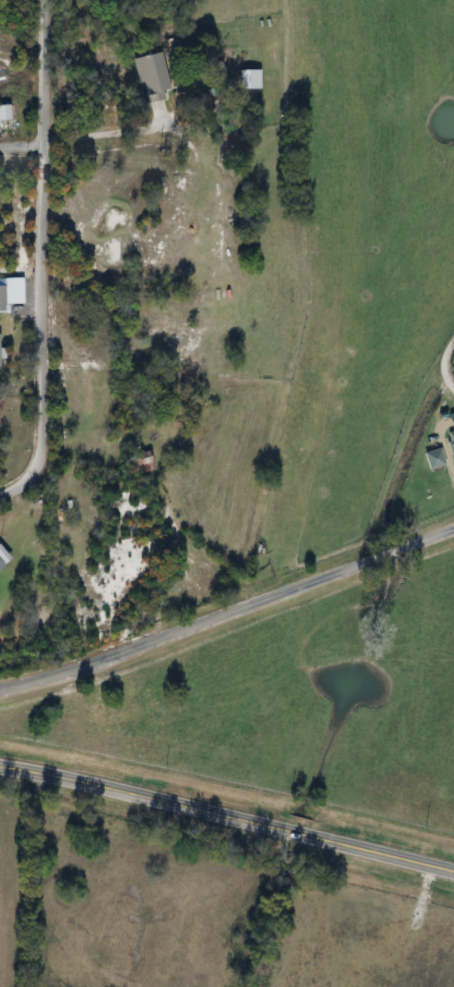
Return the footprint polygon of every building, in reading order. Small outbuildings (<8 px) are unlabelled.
[(168,102),(166,93),(173,92),(166,55),(136,60),(141,86),(147,85),(151,105),(168,102)] [(264,90),(264,73),(244,73),(244,90),(264,90)] [(14,123),(14,108),(0,108),(0,123),(14,123)] [(11,312),(11,287),(0,287),(0,312),(11,312)] [(0,557),(0,573),(8,566),(0,557)]
